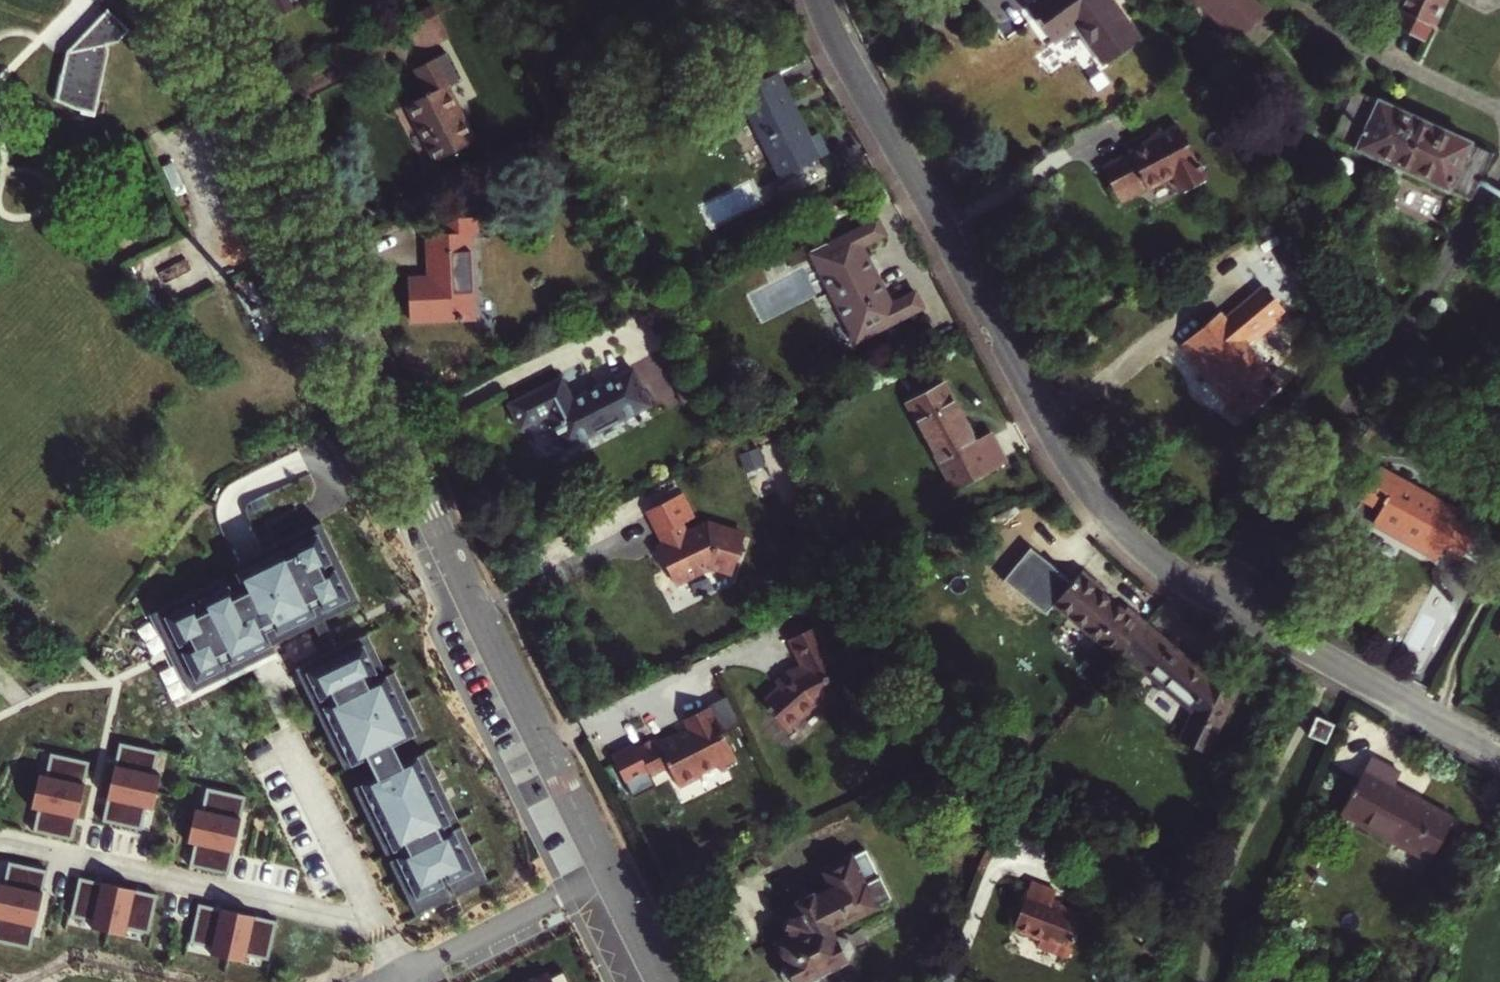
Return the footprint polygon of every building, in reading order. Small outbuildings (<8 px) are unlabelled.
[(273,21),(295,9),(290,0),(263,0),(273,21)] [(1112,0),(1038,0),(1031,5),(1039,17),(1036,19),(1042,28),(1045,26),(1056,42),(1076,27),(1103,65),(1139,39),(1112,0)] [(1242,36),(1268,11),(1257,0),(1206,0),(1242,36)] [(1400,9),(1429,23),(1439,0),(1405,0),(1400,9)] [(129,30),(107,9),(67,51),(53,98),(75,109),(96,113),(109,53),(108,46),(117,43),(129,30)] [(1421,40),(1429,23),(1400,9),(1392,26),(1421,40)] [(428,97),(408,107),(435,165),(478,143),(450,88),(461,83),(447,55),(415,72),(428,97)] [(781,179),(829,155),(818,134),(809,138),(777,73),(738,93),(781,179)] [(1397,147),(1411,115),(1353,89),(1332,137),(1393,165),(1400,149),(1397,147)] [(1400,149),(1393,165),(1468,200),(1490,151),(1411,115),(1397,147),(1400,149)] [(1206,179),(1178,125),(1127,151),(1129,154),(1102,169),(1116,193),(1143,179),(1149,189),(1173,176),(1183,191),(1206,179)] [(1143,179),(1116,193),(1121,203),(1149,189),(1143,179)] [(410,303),(411,322),(475,317),(470,233),(479,232),(478,215),(458,217),(438,227),(438,234),(428,235),(430,253),(441,252),(443,276),(409,279),(410,291),(405,297),(410,303)] [(886,235),(878,219),(810,252),(855,342),(924,308),(915,291),(890,304),(862,247),(886,235)] [(1220,311),(1184,342),(1202,364),(1206,360),(1231,388),(1228,391),(1246,413),(1281,382),(1244,339),(1284,305),(1265,283),(1225,317),(1220,311)] [(548,413),(565,446),(650,403),(632,368),(573,399),(562,377),(510,403),(522,427),(548,413)] [(956,487),(1006,459),(991,432),(975,440),(944,383),(908,402),(956,487)] [(342,426),(333,430),(342,447),(351,443),(342,426)] [(1378,510),(1371,521),(1436,557),(1443,545),(1462,555),(1480,522),(1380,467),(1361,501),(1378,510)] [(680,585),(715,567),(737,574),(750,537),(713,524),(690,536),(684,525),(699,518),(687,494),(652,512),(663,535),(667,533),(673,545),(662,550),(680,585)] [(276,652),(272,645),(360,602),(321,523),(233,566),(240,580),(229,585),(226,578),(154,612),(193,692),(276,652)] [(1054,603),(1117,657),(1121,652),(1145,624),(1122,604),(1118,608),(1096,589),(1099,586),(1081,570),(1054,603)] [(1240,687),(1210,674),(1208,676),(1145,624),(1121,652),(1192,712),(1179,738),(1208,752),(1240,687)] [(805,669),(794,674),(790,671),(776,688),(782,693),(766,712),(791,733),(812,708),(819,705),(821,711),(838,703),(822,670),(832,665),(816,630),(792,641),(805,669)] [(385,669),(367,634),(295,669),(344,769),(367,758),(376,776),(353,787),(386,855),(393,851),(396,857),(389,861),(416,916),(451,898),(445,887),(449,885),(455,897),(487,881),(461,826),(453,829),(451,824),(458,820),(425,753),(402,764),(393,746),(423,731),(394,672),(380,679),(377,673),(385,669)] [(711,709),(685,722),(689,731),(681,735),(678,731),(656,742),(654,738),(635,748),(654,788),(673,779),(677,788),(702,775),(700,773),(717,764),(722,773),(739,765),(711,709)] [(1307,735),(1324,742),(1332,723),(1315,716),(1307,735)] [(147,808),(153,809),(161,774),(154,773),(159,751),(120,742),(103,821),(142,830),(147,808)] [(39,774),(31,808),(38,810),(33,832),(72,840),(89,762),(50,753),(45,775),(39,774)] [(1400,772),(1370,755),(1339,812),(1428,862),(1452,817),(1393,784),(1400,772)] [(194,808),(187,843),(193,844),(188,866),(228,875),(245,796),(206,787),(201,809),(194,808)] [(823,867),(832,884),(817,892),(809,889),(800,894),(798,905),(802,912),(794,916),(790,930),(793,937),(780,943),(790,962),(786,964),(783,974),(786,981),(791,981),(831,981),(825,971),(850,958),(854,945),(850,937),(839,934),(835,926),(894,897),(883,874),(868,882),(853,853),(823,867)] [(30,949),(47,870),(8,861),(3,883),(0,882),(0,942),(30,949)] [(90,928),(125,936),(127,930),(149,935),(158,895),(79,878),(70,917),(92,922),(90,928)] [(1056,952),(1081,911),(1051,900),(1055,889),(1031,880),(1014,927),(1040,937),(1037,945),(1056,952)] [(210,954),(245,962),(246,955),(268,960),(277,921),(199,903),(190,943),(212,948),(210,954)] [(1084,912),(1081,911),(1056,952),(1067,956),(1084,912)] [(563,968),(535,981),(570,981),(563,968)]
